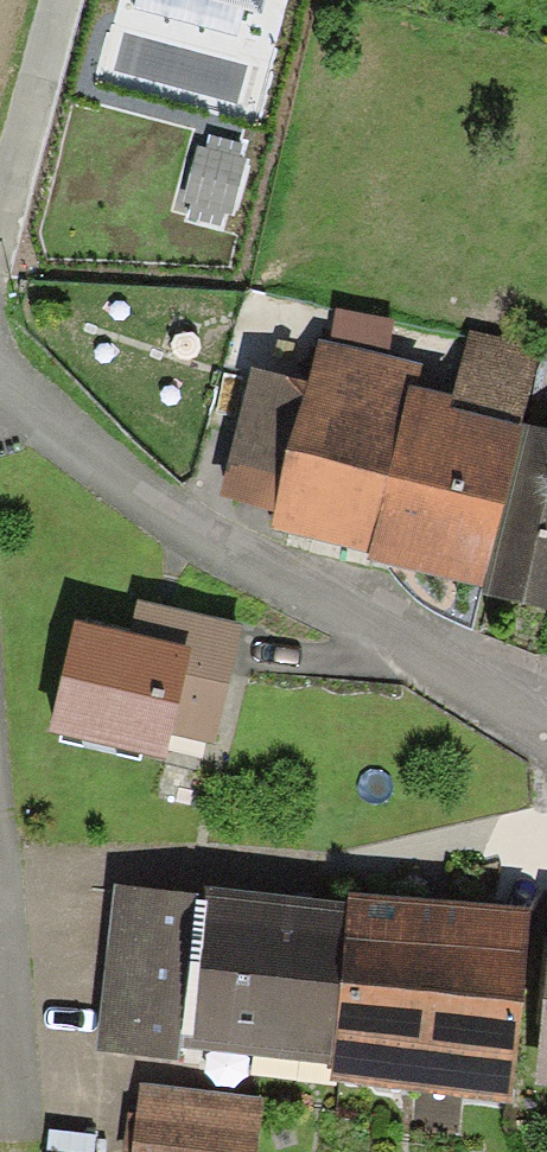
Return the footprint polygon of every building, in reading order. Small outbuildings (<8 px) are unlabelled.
[(266,531),(363,560),(407,391),(412,373),(313,353),(266,531)] [(407,391),(363,560),(482,589),(527,422),(407,391)] [(533,431),(489,598),(546,614),(546,434),(533,431)] [(139,604),(129,641),(76,627),(48,734),(164,764),(171,736),(215,748),(246,632),(139,604)] [(194,900),(112,889),(93,1052),(179,1062),(181,1053),(194,900)] [(331,1071),(349,914),(266,906),(194,900),(181,1053),(331,1071)] [(349,914),(331,1071),(330,1083),(513,1106),(535,914),(428,909),(351,905),(349,914)] [(140,1089),(131,1151),(255,1151),(262,1106),(140,1089)]
